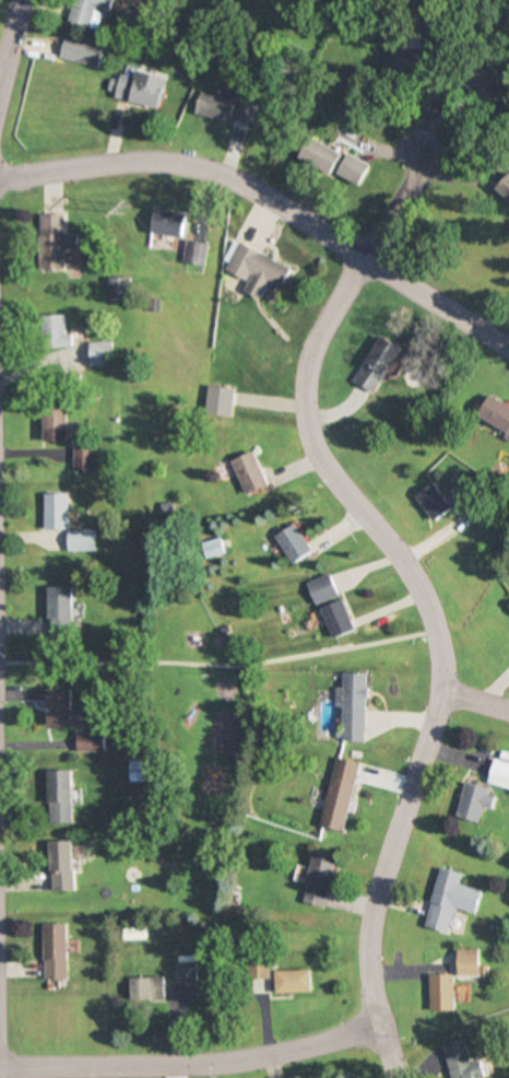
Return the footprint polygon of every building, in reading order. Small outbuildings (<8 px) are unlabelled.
[(96,29),(101,9),(113,12),(116,0),(76,0),(70,22),(96,29)] [(104,46),(65,36),(60,58),(98,68),(104,46)] [(396,52),(399,75),(437,69),(434,47),(396,52)] [(160,110),(168,79),(124,68),(116,99),(160,110)] [(497,110),(508,100),(508,90),(494,73),(477,88),(497,110)] [(237,96),(236,100),(202,93),(198,115),(253,126),(258,100),(237,96)] [(345,151),(311,141),(304,163),(338,173),(345,151)] [(339,177),(362,188),(374,166),(351,154),(339,177)] [(152,233),(184,239),(189,216),(157,209),(152,233)] [(40,270),(64,270),(64,251),(77,251),(77,235),(63,235),(63,214),(40,214),(40,270)] [(207,266),(208,243),(186,241),(185,265),(207,266)] [(239,244),(227,272),(250,282),(246,293),(267,302),(273,288),(283,292),(293,267),(239,244)] [(110,299),(131,299),(131,278),(110,278),(110,299)] [(66,335),(66,316),(48,316),(48,361),(72,361),(72,335),(66,335)] [(374,393),(401,348),(380,336),(353,381),(374,393)] [(112,366),(112,342),(88,342),(88,366),(112,366)] [(490,396),(478,419),(508,436),(508,407),(490,396)] [(64,443),(64,408),(42,408),(42,443),(64,443)] [(91,472),(91,447),(71,447),(71,472),(91,472)] [(234,460),(249,495),(272,485),(257,450),(234,460)] [(434,522),(451,509),(433,483),(415,496),(434,522)] [(65,552),(93,551),(93,530),(66,530),(66,493),(42,493),(42,529),(65,529),(65,552)] [(276,537),(294,565),(315,552),(297,524),(276,537)] [(205,559),(226,554),(222,538),(202,543),(205,559)] [(340,596),(331,574),(308,583),(317,605),(340,596)] [(70,587),(46,587),(46,636),(70,636),(70,587)] [(323,609),(336,639),(357,630),(345,600),(323,609)] [(341,707),(341,740),(365,740),(366,673),(343,673),(343,688),(335,688),(335,707),(341,707)] [(47,688),(47,726),(71,726),(71,688),(47,688)] [(76,750),(102,750),(102,732),(76,732),(76,750)] [(491,752),(491,786),(508,786),(508,752),(491,752)] [(320,825),(344,830),(358,761),(334,756),(320,825)] [(152,782),(152,759),(130,759),(130,782),(152,782)] [(49,770),(49,823),(72,823),(72,770),(49,770)] [(477,822),(485,786),(462,781),(454,817),(477,822)] [(73,841),(51,842),(53,891),(75,890),(73,841)] [(337,856),(313,851),(302,902),(326,907),(337,856)] [(460,873),(437,868),(424,927),(447,932),(452,909),(474,914),(480,890),(457,885),(460,873)] [(67,980),(67,924),(43,924),(43,980),(67,980)] [(455,977),(480,977),(480,949),(455,949),(455,977)] [(193,983),(193,960),(174,960),(174,983),(193,983)] [(274,971),(274,993),(309,993),(309,971),(274,971)] [(452,1011),(452,975),(428,975),(428,1011),(452,1011)] [(163,1000),(163,978),(130,978),(130,1000),(163,1000)] [(449,1077),(478,1077),(474,1063),(468,1064),(461,1039),(440,1045),(449,1077)]
